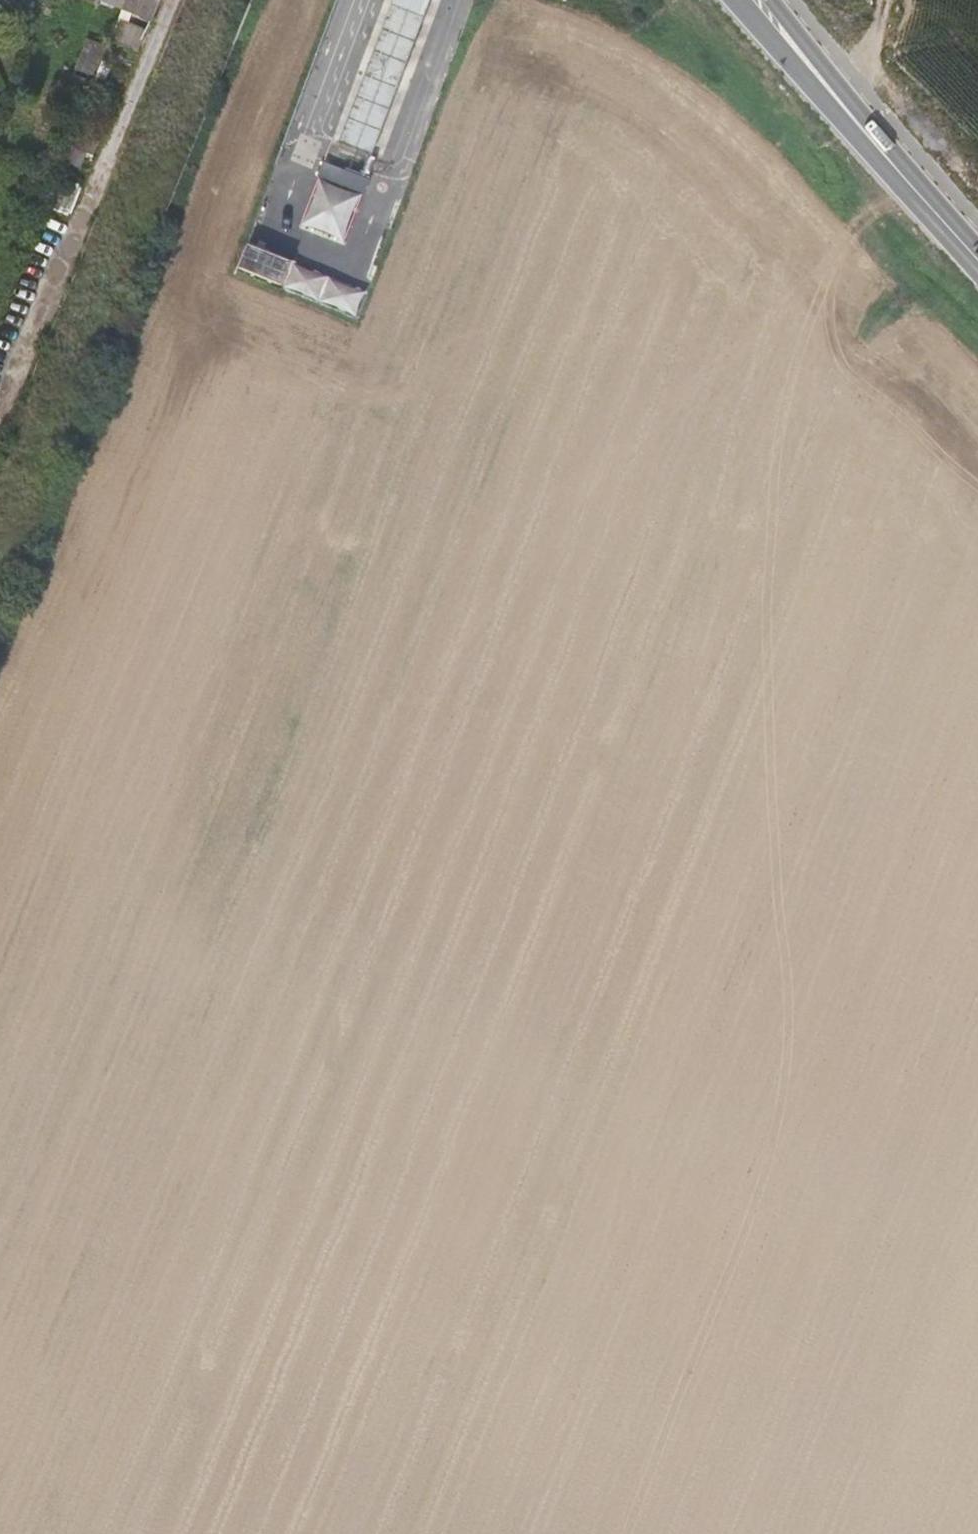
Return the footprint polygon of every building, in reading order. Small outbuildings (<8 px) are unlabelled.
[(125,2),(123,7),(124,8),(153,18),(160,0),(121,0),(125,2)] [(151,25),(153,18),(124,8),(122,14),(151,25)] [(142,49),(151,25),(122,14),(113,37),(142,49)] [(384,20),(368,65),(395,74),(412,30),(384,20)] [(75,73),(94,80),(110,40),(91,33),(75,73)] [(395,74),(368,65),(359,87),(387,97),(395,74)] [(65,69),(62,78),(90,90),(94,80),(75,73),(65,69)] [(363,162),(387,97),(359,87),(335,152),(363,162)] [(193,143),(198,130),(187,125),(181,138),(193,143)] [(366,187),(318,171),(313,185),(314,186),(359,201),(361,202),(366,187)] [(359,201),(314,186),(297,236),(342,251),(359,201)] [(276,297),(285,273),(241,258),(233,282),(276,297)] [(357,299),(287,274),(277,299),(348,325),(357,299)]
